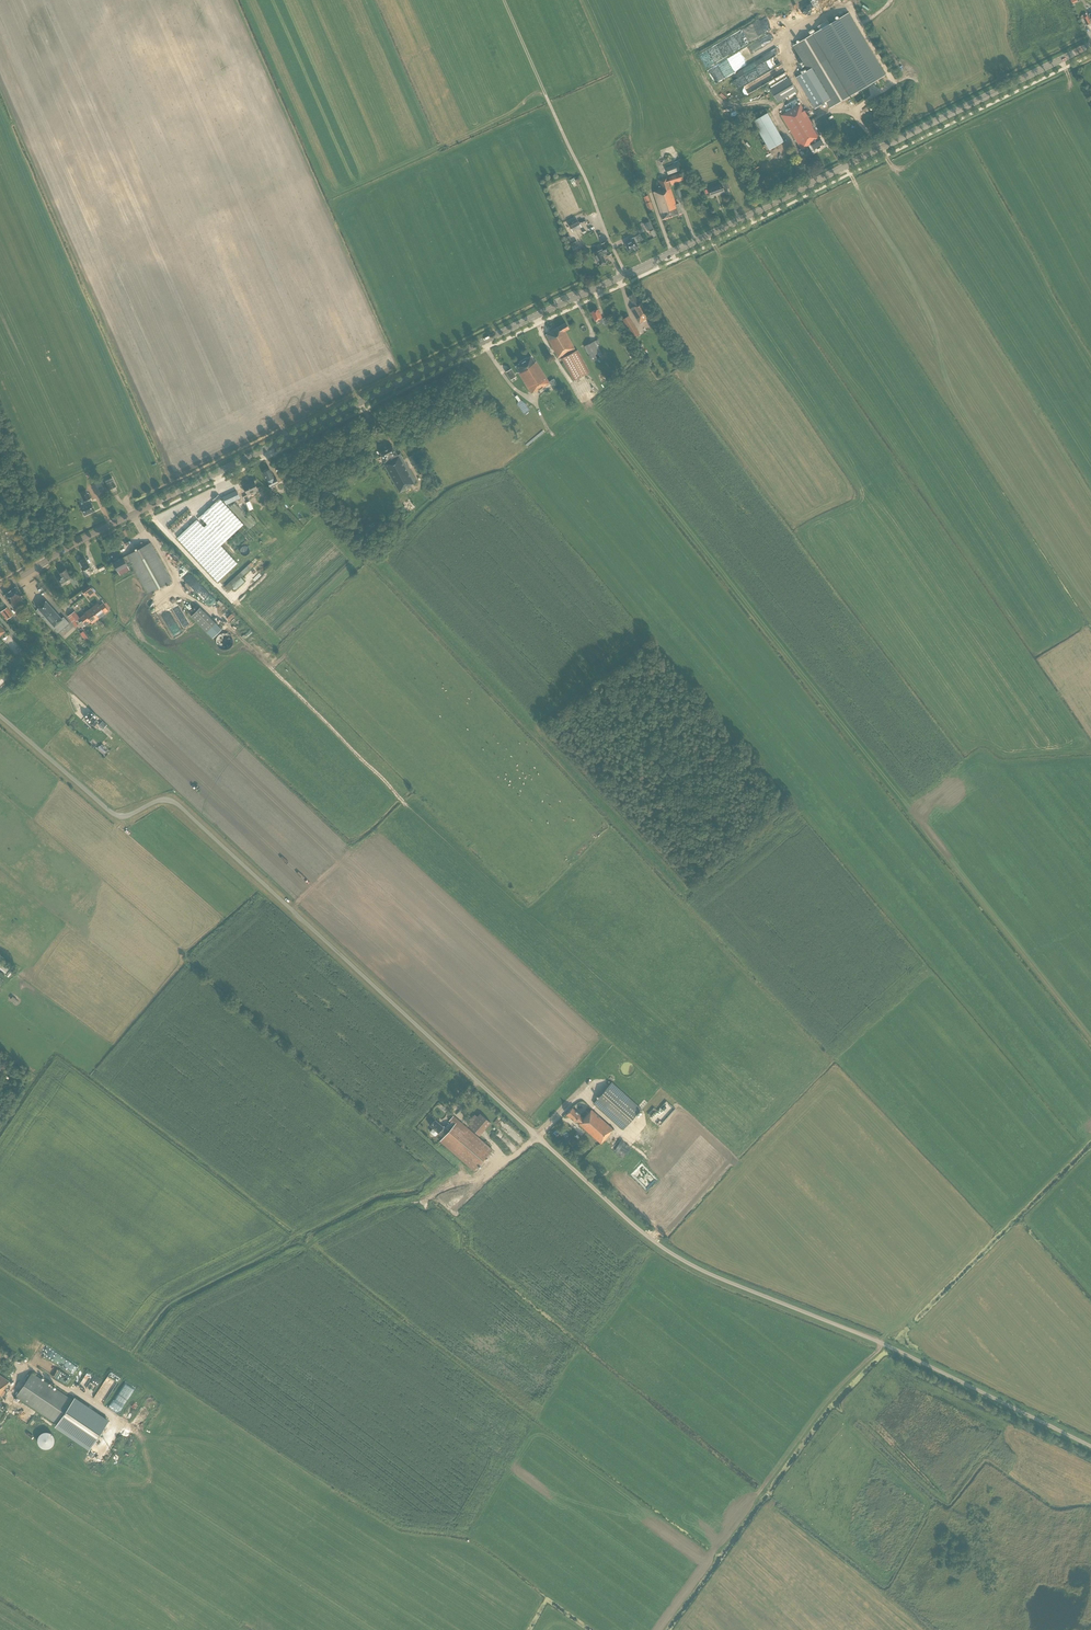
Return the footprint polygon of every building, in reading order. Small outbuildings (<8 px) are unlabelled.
[(886,75),(848,13),(793,46),(830,108),(886,75)] [(1086,25),(1090,23),(1086,13),(1082,15),(1082,16),(1081,16),(1082,18),(1083,18),(1086,25)] [(735,82),(738,89),(747,85),(749,90),(761,84),(759,79),(767,71),(770,70),(773,67),(779,62),(776,56),(772,57),(769,60),(763,63),(758,67),(757,68),(755,70),(743,76),(735,82)] [(770,89),(778,102),(797,91),(789,77),(770,89)] [(801,104),(781,115),(802,150),(809,145),(811,144),(815,151),(825,145),(801,104)] [(785,141),(768,113),(753,122),(769,150),(785,141)] [(678,163),(665,168),(668,175),(680,170),(678,163)] [(672,186),(674,185),(673,183),(684,180),(681,172),(668,177),(669,180),(668,180),(667,177),(659,180),(661,188),(657,190),(658,191),(653,192),(663,219),(682,213),(679,204),(676,205),(668,182),(670,182),(671,184),(672,186)] [(722,184),(708,189),(711,197),(724,192),(722,184)] [(648,195),(643,197),(649,212),(654,210),(650,201),(650,202),(648,195)] [(593,225),(590,219),(583,222),(586,228),(593,225)] [(636,249),(638,248),(638,247),(636,242),(642,239),(639,234),(630,238),(631,241),(625,244),(629,251),(635,248),(635,249),(636,249)] [(578,241),(570,244),(574,251),(581,248),(578,241)] [(606,242),(602,244),(606,252),(602,253),(600,250),(594,253),(600,265),(606,262),(603,256),(607,254),(608,256),(612,254),(606,242)] [(639,299),(637,301),(633,294),(628,297),(634,306),(630,309),(639,323),(650,317),(639,299)] [(606,317),(602,319),(598,309),(591,312),(595,320),(598,319),(600,323),(603,322),(605,325),(609,323),(606,317)] [(575,349),(565,331),(570,329),(566,323),(550,332),(545,335),(558,358),(563,355),(564,357),(562,358),(574,380),(590,372),(578,350),(575,351),(574,349),(575,349)] [(603,356),(599,347),(601,346),(599,343),(598,340),(585,346),(592,361),(603,356)] [(631,358),(635,356),(634,354),(630,345),(625,347),(631,358)] [(554,379),(549,382),(536,361),(535,362),(534,361),(535,361),(532,356),(528,358),(526,358),(520,362),(519,364),(516,366),(519,372),(518,373),(531,393),(536,390),(537,391),(550,383),(551,386),(556,382),(554,379)] [(511,369),(506,372),(511,380),(516,377),(511,369)] [(524,403),(523,401),(522,401),(521,400),(520,400),(519,401),(518,401),(518,402),(518,403),(518,404),(519,406),(520,407),(520,406),(523,411),(528,408),(524,402),(524,403)] [(407,465),(401,454),(398,455),(393,446),(388,449),(385,450),(385,451),(380,453),(385,462),(384,463),(385,464),(384,464),(400,493),(411,487),(410,485),(417,482),(407,465)] [(415,455),(409,457),(414,466),(419,463),(415,455)] [(279,476),(274,479),(270,469),(263,472),(268,481),(271,479),(274,485),(278,484),(280,489),(284,487),(282,482),(279,476)] [(112,478),(106,481),(110,490),(116,486),(112,478)] [(261,487),(257,488),(254,480),(250,482),(250,483),(244,486),(248,495),(256,491),(257,493),(263,491),(261,487)] [(99,495),(104,492),(98,481),(93,483),(99,495)] [(92,503),(91,503),(89,499),(91,498),(88,493),(87,493),(86,490),(80,493),(84,502),(85,501),(86,505),(81,508),(84,516),(95,511),(92,503)] [(237,490),(223,497),(227,505),(240,498),(237,490)] [(221,497),(219,495),(213,500),(215,502),(200,516),(207,524),(204,527),(197,519),(177,538),(218,581),(238,563),(221,545),(243,524),(220,498),(221,497)] [(229,507),(250,529),(258,522),(237,500),(229,507)] [(123,557),(113,563),(118,571),(127,565),(128,567),(132,565),(148,594),(172,581),(151,542),(127,556),(123,558),(123,557)] [(261,553),(225,587),(229,592),(231,593),(234,591),(232,589),(234,587),(236,590),(245,582),(242,578),(265,557),(261,553)] [(90,567),(85,558),(79,562),(83,570),(87,568),(89,571),(90,571),(91,572),(92,571),(90,567)] [(178,564),(174,568),(181,575),(185,570),(178,564)] [(74,576),(71,578),(66,570),(60,573),(63,577),(58,580),(61,585),(66,582),(66,581),(70,578),(74,585),(78,583),(74,576)] [(91,586),(83,592),(85,595),(91,591),(94,595),(97,594),(91,586)] [(18,604),(24,599),(22,596),(23,596),(16,587),(11,590),(9,591),(9,592),(5,594),(5,595),(12,604),(16,601),(18,604)] [(178,594),(161,603),(160,601),(155,603),(159,611),(181,600),(178,594)] [(36,611),(54,631),(56,632),(56,633),(57,633),(58,633),(59,633),(70,623),(64,617),(62,619),(46,601),(38,608),(38,609),(36,611)] [(99,618),(106,613),(108,611),(103,604),(100,606),(98,603),(91,608),(99,618)] [(1,612),(7,620),(14,615),(8,607),(1,612)] [(200,607),(191,617),(213,638),(222,629),(200,607)] [(82,621),(80,623),(82,627),(85,625),(91,621),(92,623),(99,618),(91,608),(85,613),(85,614),(80,618),(82,621)] [(72,613),(68,616),(73,623),(76,627),(79,626),(75,621),(77,620),(72,613)] [(89,713),(84,718),(89,721),(87,723),(91,726),(92,724),(95,726),(98,722),(96,720),(95,719),(97,717),(93,712),(91,715),(89,713)] [(103,721),(99,726),(103,729),(107,725),(103,721)] [(100,745),(97,748),(104,754),(106,752),(100,745)] [(0,968),(0,971),(7,976),(10,971),(2,965),(0,968)] [(16,1005),(19,1001),(14,996),(10,999),(16,1005)] [(612,1082),(594,1103),(623,1130),(641,1109),(612,1082)] [(447,1110),(440,1105),(433,1115),(440,1120),(447,1110)] [(601,1144),(611,1133),(610,1132),(613,1129),(591,1109),(584,1118),(580,1115),(572,1108),(567,1114),(575,1121),(576,1120),(580,1123),(579,1124),(601,1144)] [(488,1120),(490,1118),(485,1113),(483,1116),(480,1113),(477,1117),(474,1114),(469,1121),(472,1123),(469,1126),(479,1135),(491,1122),(488,1120)] [(440,1141),(474,1171),(492,1149),(453,1116),(449,1121),(451,1122),(449,1125),(448,1124),(445,1128),(444,1127),(435,1120),(430,1125),(433,1128),(431,1131),(431,1132),(435,1136),(436,1135),(438,1133),(439,1133),(441,1130),(446,1134),(440,1141)] [(441,1198),(444,1201),(454,1192),(451,1189),(441,1198)] [(87,1372),(82,1381),(86,1383),(88,1381),(90,1383),(92,1380),(98,1383),(100,1380),(87,1372)] [(73,1400),(32,1373),(16,1396),(57,1424),(55,1427),(89,1450),(109,1420),(75,1397),(73,1400)] [(3,1390),(9,1381),(0,1375),(0,1395),(1,1394),(3,1395),(6,1391),(3,1390)] [(103,1383),(100,1381),(90,1396),(102,1404),(115,1384),(106,1379),(103,1383)] [(124,1382),(108,1410),(118,1416),(134,1388),(124,1382)] [(24,1418),(27,1420),(25,1423),(27,1424),(32,1415),(22,1408),(16,1418),(21,1422),(24,1418)] [(9,1414),(5,1412),(0,1423),(0,1426),(3,1427),(9,1414)] [(55,1438),(54,1437),(53,1435),(52,1434),(51,1433),(50,1432),(48,1432),(46,1432),(45,1432),(43,1432),(42,1433),(40,1434),(39,1435),(39,1437),(38,1438),(38,1440),(38,1442),(39,1443),(39,1445),(40,1446),(42,1447),(43,1448),(45,1448),(46,1449),(48,1448),(50,1448),(51,1447),(52,1446),(53,1445),(54,1443),(55,1442),(55,1440),(55,1438)]
